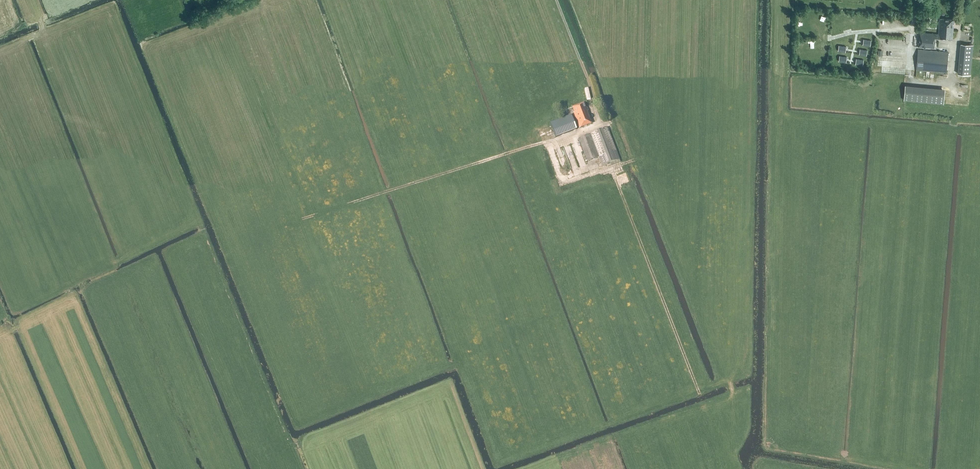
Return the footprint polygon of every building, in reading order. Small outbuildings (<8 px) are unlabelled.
[(919,32),(917,47),(933,49),(934,39),(952,40),(954,27),(953,26),(953,24),(954,24),(954,19),(939,18),(938,34),(919,32)] [(970,75),(973,45),(961,44),(958,74),(970,75)] [(948,53),(917,50),(915,70),(946,73),(948,53)] [(944,103),(945,91),(905,88),(904,100),(944,103)] [(593,123),(590,115),(587,108),(586,108),(584,103),(573,107),(575,113),(574,113),(580,128),(593,123)] [(577,129),(573,119),(552,127),(556,138),(577,129)] [(599,157),(603,167),(611,163),(611,166),(621,162),(620,160),(608,128),(579,139),(588,161),(599,157)]
